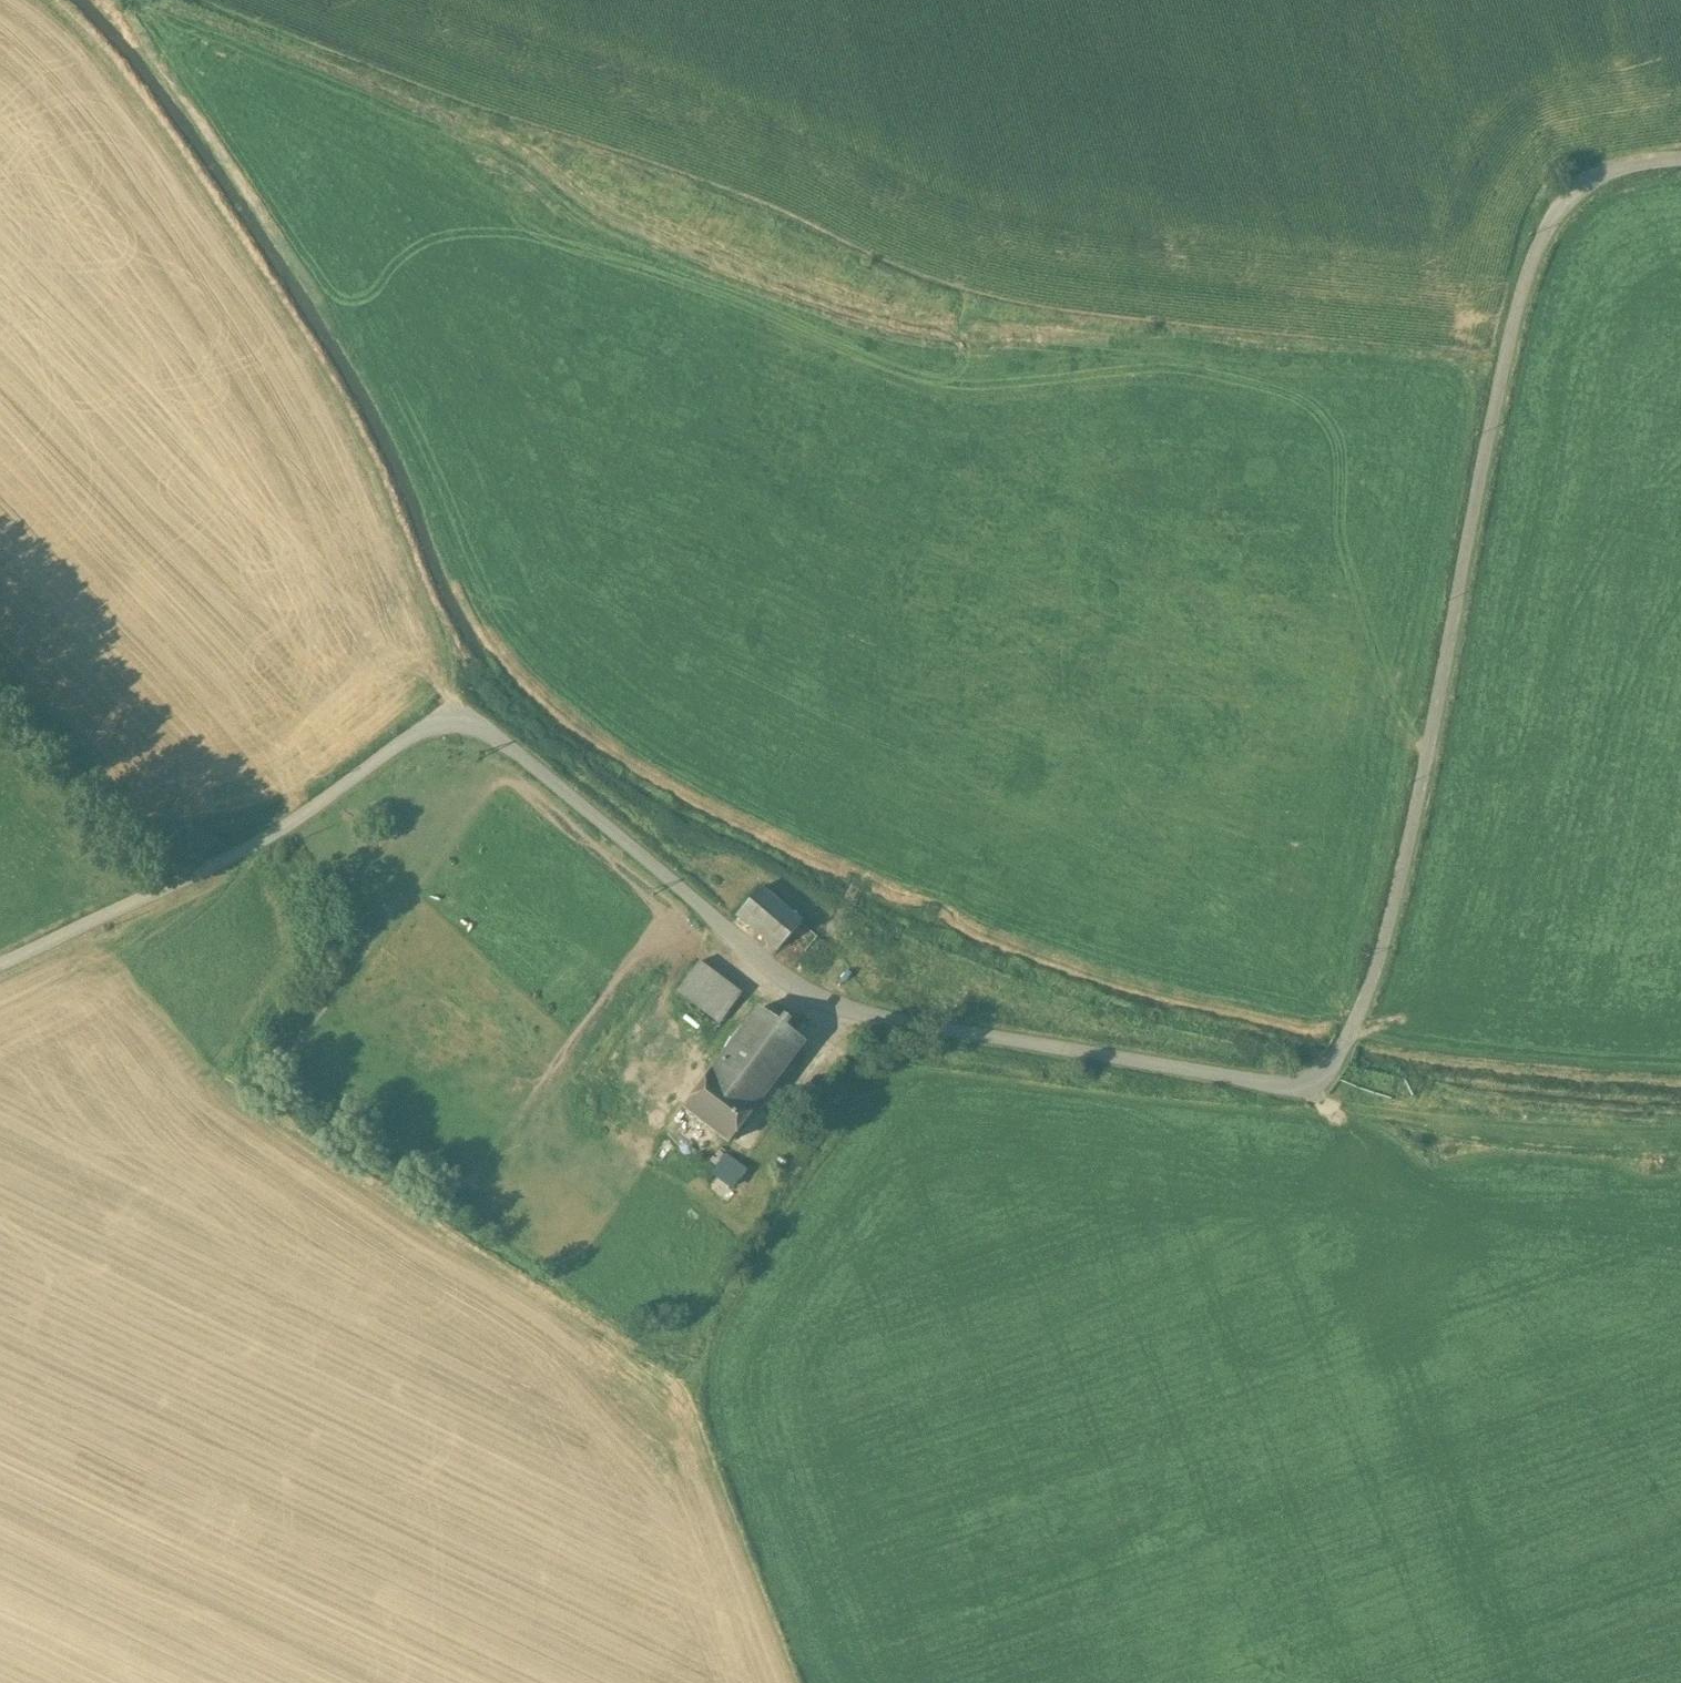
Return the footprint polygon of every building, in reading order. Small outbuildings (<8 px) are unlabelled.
[(800,923),(759,889),(736,917),(777,951),(800,923)] [(801,957),(818,935),(802,923),(785,946),(801,957)] [(740,997),(698,964),(675,994),(717,1027),(740,997)] [(803,1043),(760,1010),(682,1112),(725,1145),(803,1043)] [(726,1154),(711,1174),(733,1189),(747,1169),(726,1154)]
